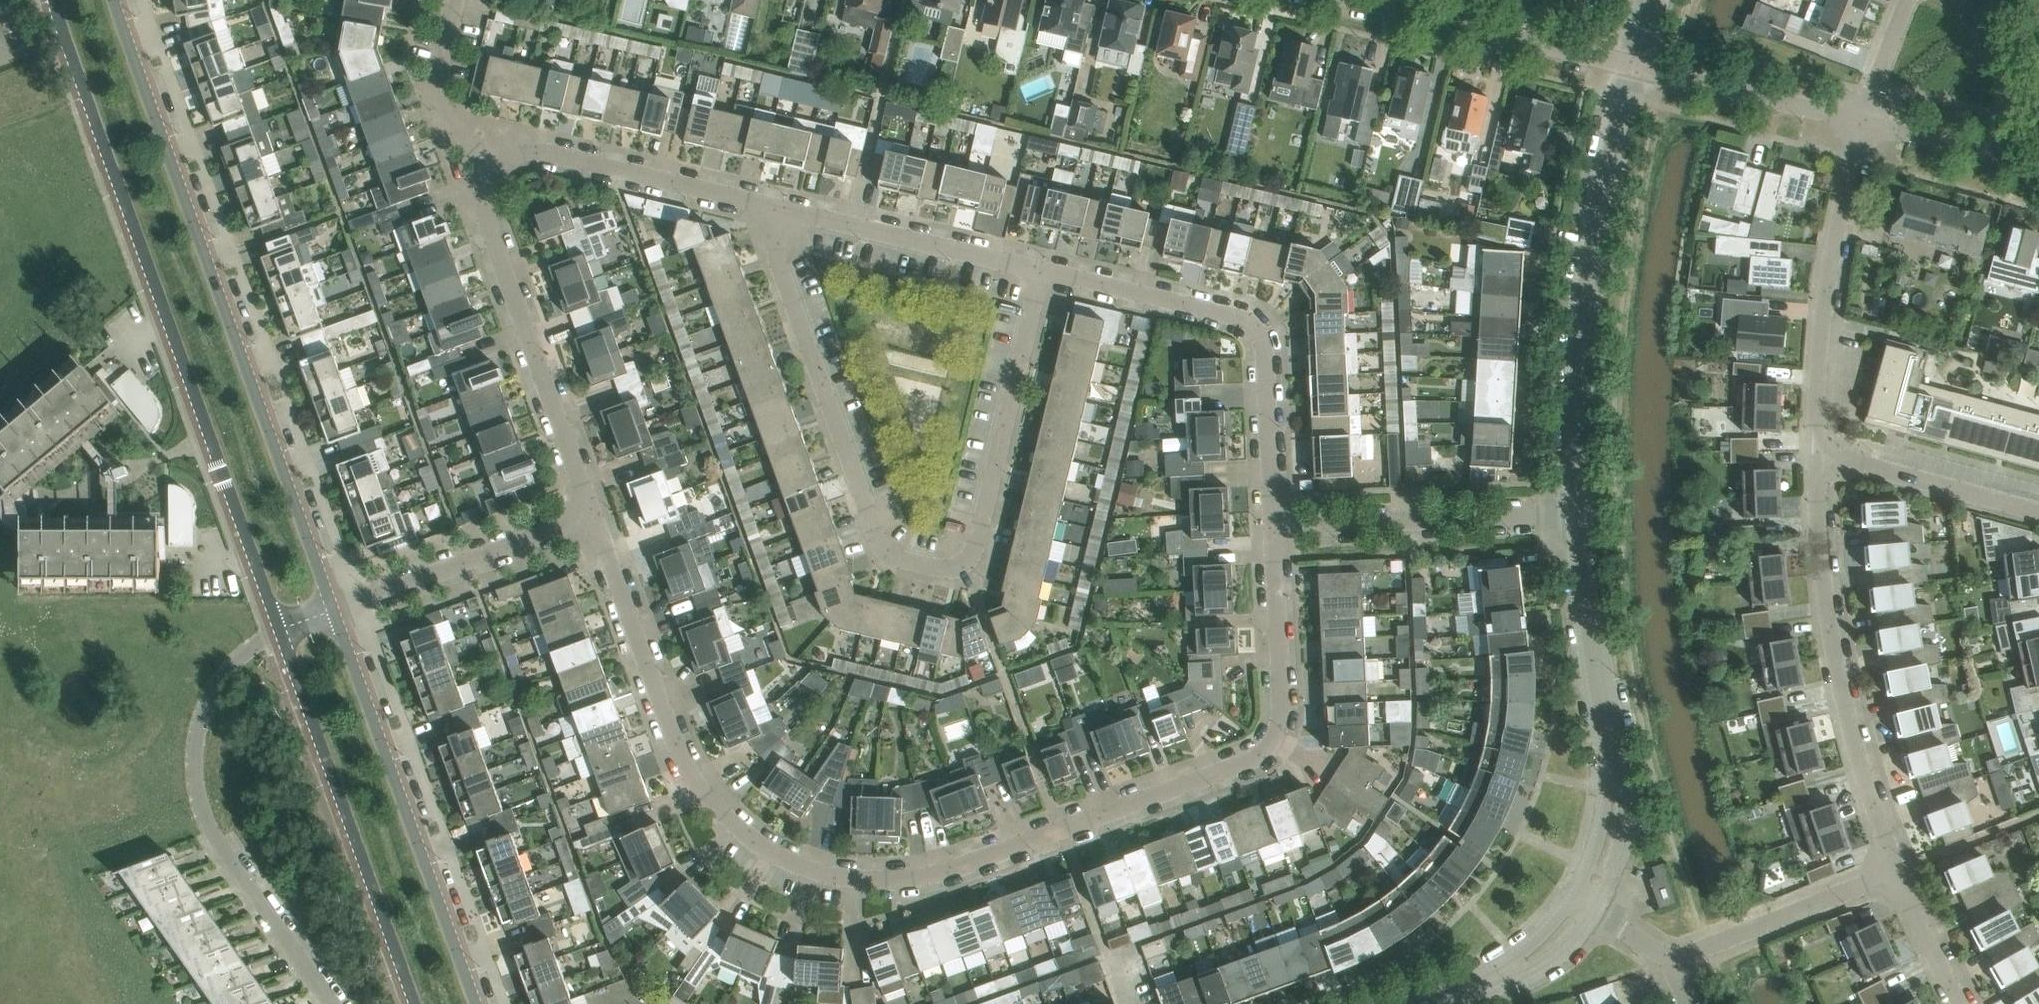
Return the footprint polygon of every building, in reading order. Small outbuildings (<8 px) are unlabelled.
[(189,28),(213,22),(209,0),(172,0),(174,11),(176,10),(177,16),(187,15),(189,28)] [(271,9),(281,10),(283,0),(270,0),(270,5),(271,9)] [(348,0),(346,0),(342,21),(382,28),(386,7),(392,8),(348,0)] [(671,7),(686,10),(689,0),(666,0),(671,7)] [(730,13),(755,19),(759,0),(733,0),(730,13)] [(883,0),(848,0),(843,21),(873,28),(877,13),(879,13),(883,0)] [(961,0),(924,0),(924,1),(923,3),(926,4),(958,12),(961,0)] [(983,22),(1002,27),(997,49),(997,52),(998,55),(999,58),(1001,60),(1003,62),(1006,64),(1003,73),(1017,76),(1028,31),(1026,31),(1022,30),(1024,23),(1024,22),(1024,20),(1024,19),(1023,17),(1023,16),(1022,15),(1021,14),(1019,13),(1023,0),(985,0),(985,4),(987,4),(983,22)] [(1038,23),(1041,26),(1040,30),(1069,37),(1066,50),(1084,54),(1095,7),(1083,5),(1084,0),(1047,0),(1045,10),(1040,11),(1038,23)] [(1127,73),(1140,76),(1147,47),(1135,44),(1144,7),(1136,5),(1134,0),(1121,0),(1120,1),(1116,0),(1111,0),(1100,44),(1132,52),(1127,73)] [(1756,18),(1767,23),(1771,25),(1798,35),(1804,20),(1792,15),(1791,16),(1773,8),(1776,0),(1764,0),(1756,18)] [(1826,7),(1860,20),(1869,0),(1829,0),(1826,7)] [(1852,43),(1860,20),(1826,7),(1818,26),(1804,20),(1798,35),(1822,45),(1827,33),(1852,43)] [(281,10),(271,9),(278,27),(284,45),(296,41),(289,23),(286,24),(281,10)] [(1206,37),(1192,34),(1196,19),(1168,12),(1166,17),(1163,31),(1158,54),(1184,60),(1181,76),(1196,79),(1206,37)] [(540,31),(540,30),(543,19),(518,13),(515,25),(540,31)] [(1748,14),(1743,26),(1763,34),(1767,23),(1756,18),(1748,14)] [(1154,28),(1163,31),(1166,17),(1157,15),(1154,28)] [(886,56),(894,21),(877,17),(869,52),(886,56)] [(540,30),(560,35),(563,24),(543,19),(540,30)] [(342,21),(337,53),(378,49),(382,28),(342,21)] [(224,53),(213,22),(189,28),(193,41),(185,44),(187,49),(184,50),(190,66),(192,65),(224,53)] [(583,29),(563,24),(560,35),(580,40),(583,29)] [(941,59),(958,63),(966,30),(948,26),(941,59)] [(1226,27),(1216,68),(1220,69),(1216,83),(1233,87),(1232,89),(1247,92),(1254,63),(1257,51),(1252,49),(1256,34),(1226,27)] [(580,40),(600,44),(602,34),(583,29),(580,40)] [(706,33),(689,29),(686,39),(704,44),(706,33)] [(811,77),(821,34),(798,29),(787,71),(811,77)] [(600,44),(619,49),(622,38),(602,34),(600,44)] [(642,43),(622,38),(619,49),(639,54),(642,43)] [(1294,105),(1317,110),(1324,81),(1310,77),(1317,48),(1287,41),(1278,81),(1294,84),(1292,91),(1297,92),(1294,105)] [(659,59),(662,48),(642,43),(639,54),(659,59)] [(268,48),(272,59),(281,56),(277,44),(268,48)] [(479,58),(473,85),(484,88),(483,93),(482,95),(483,95),(484,93),(490,94),(503,97),(502,100),(503,100),(512,61),(515,48),(506,46),(503,59),(492,56),(491,61),(479,58)] [(224,53),(192,65),(197,77),(195,78),(198,85),(197,85),(197,86),(245,69),(247,68),(239,48),(224,53)] [(378,49),(337,53),(348,83),(386,69),(378,49)] [(286,67),(281,56),(272,59),(276,70),(286,67)] [(512,61),(503,100),(504,98),(523,102),(532,66),(524,64),(525,61),(515,58),(514,62),(512,61)] [(555,59),(552,71),(542,109),(543,109),(543,107),(563,112),(572,75),(574,64),(555,59)] [(1331,100),(1322,136),(1337,140),(1342,118),(1359,122),(1355,142),(1370,145),(1378,110),(1364,107),(1367,91),(1372,71),(1373,71),(1373,70),(1340,62),(1335,84),(1338,84),(1335,100),(1331,100)] [(745,68),(725,63),(722,74),(742,79),(745,68)] [(542,109),(552,71),(532,66),(523,102),(543,107),(542,109)] [(594,68),(591,80),(582,119),(583,119),(583,117),(602,121),(611,85),(614,72),(594,68)] [(742,79),(762,83),(764,72),(745,68),(742,79)] [(1386,114),(1384,126),(1401,130),(1404,119),(1421,123),(1423,114),(1432,76),(1401,68),(1400,74),(1396,73),(1393,87),(1396,88),(1390,115),(1386,114)] [(245,69),(197,86),(198,86),(201,93),(202,92),(207,105),(251,89),(246,76),(246,73),(245,69)] [(348,83),(355,103),(393,90),(386,69),(348,83)] [(784,77),(764,72),(762,83),(782,88),(784,77)] [(582,119),(591,80),(572,75),(563,112),(582,116),(582,119)] [(681,106),(675,134),(686,136),(685,141),(684,143),(685,143),(686,141),(705,146),(714,109),(721,80),(700,75),(695,96),(684,93),(681,106)] [(782,88),(802,93),(804,82),(784,77),(782,88)] [(932,96),(948,99),(953,81),(936,77),(932,96)] [(298,84),(304,99),(313,96),(307,81),(298,84)] [(802,93),(821,97),(824,87),(804,82),(802,93)] [(664,131),(675,134),(681,106),(684,93),(685,92),(653,84),(651,94),(642,131),(662,135),(661,138),(662,138),(663,136),(664,131)] [(621,128),(622,128),(631,90),(611,85),(602,121),(622,126),(621,128)] [(844,91),(824,87),(821,97),(841,102),(844,91)] [(207,105),(204,106),(210,122),(213,121),(215,126),(223,123),(227,134),(263,121),(251,89),(207,105)] [(355,103),(363,124),(401,110),(393,90),(355,103)] [(651,94),(631,90),(622,128),(623,126),(642,131),(651,94)] [(1459,90),(1450,128),(1446,127),(1441,147),(1445,148),(1447,151),(1455,153),(1459,151),(1460,151),(1474,155),(1479,136),(1489,97),(1459,90)] [(854,94),(845,92),(843,100),(852,102),(854,94)] [(320,93),(313,96),(316,105),(324,103),(320,93)] [(313,96),(304,99),(311,119),(320,116),(316,105),(313,96)] [(1552,121),(1549,120),(1553,104),(1518,96),(1511,124),(1505,149),(1522,153),(1518,168),(1539,173),(1552,121)] [(1072,101),(1068,117),(1067,124),(1088,129),(1092,130),(1097,107),(1072,101)] [(1244,157),(1256,107),(1238,102),(1226,153),(1244,157)] [(725,153),(726,151),(745,155),(756,108),(736,104),(734,114),(725,153)] [(1008,108),(994,104),(991,118),(1005,121),(1008,108)] [(756,108),(745,155),(764,160),(764,162),(776,113),(756,108)] [(734,114),(714,109),(705,146),(725,151),(724,153),(725,153),(734,114)] [(916,120),(936,125),(938,114),(918,109),(916,120)] [(401,110),(363,124),(370,144),(408,130),(401,110)] [(311,119),(319,140),(327,136),(324,126),(331,123),(327,113),(320,116),(311,119)] [(765,160),(784,165),(796,118),(776,113),(764,162),(765,162),(765,160)] [(936,125),(956,130),(958,119),(938,114),(936,125)] [(1064,137),(1067,124),(1068,117),(1055,114),(1050,134),(1064,137)] [(796,118),(784,165),(804,169),(803,172),(804,172),(813,133),(816,123),(796,118)] [(978,123),(958,119),(956,130),(976,134),(978,123)] [(224,153),(222,154),(227,169),(227,170),(230,169),(230,168),(262,157),(274,153),(267,132),(270,131),(266,120),(263,121),(227,134),(231,144),(222,148),(224,153)] [(1505,149),(1511,124),(1499,121),(1493,146),(1505,149)] [(837,122),(833,138),(824,174),(844,179),(843,181),(844,181),(845,179),(846,175),(857,177),(868,129),(837,122)] [(998,128),(978,123),(976,134),(996,139),(997,134),(998,128)] [(307,128),(294,133),(297,142),(311,137),(307,128)] [(370,144),(377,164),(415,151),(408,130),(370,144)] [(805,170),(824,174),(833,138),(813,133),(804,172),(805,170)] [(335,134),(327,136),(319,140),(326,160),(335,157),(342,154),(335,134)] [(1027,145),(1027,148),(1042,152),(1045,139),(1029,136),(1027,145)] [(312,139),(302,142),(310,163),(319,159),(312,139)] [(879,183),(878,187),(878,190),(879,190),(879,187),(899,192),(907,156),(910,147),(878,139),(868,180),(879,183)] [(1058,154),(1078,159),(1081,148),(1061,143),(1058,154)] [(1709,200),(1734,207),(1733,210),(1750,215),(1762,171),(1746,166),(1749,155),(1721,147),(1712,182),(1714,183),(1709,200)] [(1101,153),(1081,148),(1078,159),(1098,163),(1101,153)] [(1366,152),(1355,150),(1351,165),(1362,168),(1366,152)] [(415,151),(377,164),(385,185),(429,169),(428,168),(422,170),(415,151)] [(271,173),(282,169),(276,153),(265,157),(271,173)] [(1121,157),(1101,153),(1098,163),(1118,168),(1121,157)] [(927,160),(907,156),(899,192),(918,197),(918,199),(927,160)] [(269,177),(262,157),(230,168),(230,169),(235,181),(233,182),(236,189),(234,189),(235,190),(269,177)] [(1141,162),(1121,157),(1118,168),(1138,173),(1141,162)] [(319,159),(310,163),(317,183),(326,179),(319,159)] [(947,165),(927,160),(918,199),(919,199),(919,197),(938,202),(947,165)] [(1468,190),(1482,193),(1488,168),(1474,164),(1468,190)] [(967,170),(947,165),(938,202),(958,206),(957,209),(958,209),(967,170)] [(1752,225),(1748,239),(1775,241),(1776,221),(1772,220),(1778,200),(1804,207),(1814,172),(1786,165),(1783,176),(1766,172),(1752,225)] [(329,169),(333,180),(342,177),(338,166),(329,169)] [(371,190),(378,210),(375,211),(380,223),(413,211),(409,199),(430,192),(426,181),(432,179),(429,169),(385,185),(371,190)] [(987,175),(967,170),(958,209),(959,207),(978,211),(987,175)] [(1171,183),(1187,187),(1190,175),(1174,171),(1171,183)] [(1017,187),(1011,214),(1022,217),(1021,221),(1020,223),(1021,224),(1022,221),(1041,226),(1052,180),(1021,172),(1017,187)] [(1252,173),(1250,182),(1269,186),(1271,177),(1252,173)] [(998,218),(999,216),(1000,211),(1011,214),(1017,187),(1006,184),(1007,179),(987,175),(978,211),(998,216),(997,218),(998,218)] [(1392,210),(1415,216),(1423,181),(1400,175),(1392,210)] [(242,209),(242,210),(277,198),(269,177),(235,190),(236,190),(239,197),(240,196),(244,208),(242,209)] [(346,188),(342,177),(333,180),(337,192),(346,188)] [(542,177),(529,182),(534,195),(547,190),(542,177)] [(1200,188),(1220,193),(1223,182),(1203,177),(1200,188)] [(1052,180),(1041,226),(1061,231),(1060,233),(1070,194),(1072,184),(1052,180)] [(1243,186),(1223,182),(1220,193),(1240,197),(1243,186)] [(1240,197),(1260,202),(1263,191),(1243,186),(1240,197)] [(1283,196),(1263,191),(1260,202),(1280,207),(1283,196)] [(289,193),(277,198),(242,210),(248,225),(250,224),(252,230),(261,227),(265,238),(307,222),(303,210),(296,212),(289,193)] [(1109,204),(1100,243),(1101,243),(1101,240),(1120,245),(1129,209),(1132,198),(1112,193),(1109,204)] [(1890,232),(1979,257),(1990,218),(1901,193),(1890,232)] [(625,194),(629,206),(645,210),(648,199),(625,194)] [(1061,231),(1081,236),(1090,199),(1070,194),(1060,233),(1061,233),(1061,231)] [(1280,207),(1300,212),(1302,201),(1283,196),(1280,207)] [(715,238),(711,226),(713,227),(713,226),(710,225),(689,220),(691,210),(648,199),(645,210),(644,214),(678,223),(675,237),(680,252),(694,247),(715,239),(715,238)] [(1100,243),(1109,204),(1090,199),(1081,236),(1100,240),(1100,243)] [(1422,199),(1418,215),(1429,217),(1433,202),(1422,199)] [(324,209),(326,214),(336,211),(332,201),(326,203),(324,209)] [(1322,205),(1302,201),(1300,212),(1320,216),(1322,205)] [(1164,258),(1164,256),(1183,260),(1195,211),(1164,203),(1160,221),(1153,248),(1164,251),(1163,255),(1162,258),(1164,258)] [(1462,204),(1457,222),(1472,226),(1476,207),(1462,204)] [(566,247),(590,238),(602,234),(618,228),(612,211),(614,210),(613,209),(582,218),(582,216),(573,219),(567,205),(531,218),(540,242),(562,234),(566,247)] [(1192,224),(1183,260),(1203,265),(1202,267),(1203,267),(1212,228),(1202,226),(1206,210),(1196,208),(1195,211),(1192,224)] [(1142,245),(1153,248),(1160,221),(1149,218),(1150,214),(1129,209),(1120,245),(1140,250),(1140,252),(1141,252),(1141,250),(1142,245)] [(413,211),(380,223),(384,235),(394,231),(402,251),(408,249),(452,233),(448,223),(442,225),(438,214),(417,222),(413,211)] [(1411,221),(1399,218),(1397,227),(1409,230),(1411,221)] [(1505,244),(1525,248),(1530,249),(1535,223),(1510,218),(1505,244)] [(1703,219),(1701,228),(1710,231),(1711,229),(1713,221),(1703,219)] [(1740,221),(1736,238),(1748,239),(1752,225),(1748,223),(1740,221)] [(322,224),(313,228),(316,236),(325,233),(322,224)] [(1390,243),(1378,226),(1369,233),(1381,250),(1390,243)] [(1987,279),(2038,293),(2038,292),(2038,258),(2037,258),(2038,254),(2036,250),(2034,250),(2038,234),(2012,226),(2004,257),(1994,254),(1987,279)] [(317,239),(312,227),(267,243),(271,254),(262,257),(264,263),(262,264),(267,279),(270,278),(313,263),(314,263),(306,243),(317,239)] [(1204,265),(1223,270),(1232,233),(1212,228),(1203,267),(1204,265)] [(729,233),(715,238),(715,239),(694,247),(701,266),(736,253),(729,234),(731,234),(731,233),(729,233)] [(1242,276),(1243,277),(1252,238),(1232,233),(1223,270),(1243,274),(1242,276)] [(558,291),(594,277),(589,263),(598,260),(608,255),(602,234),(590,238),(566,247),(571,259),(549,267),(558,291)] [(412,261),(403,264),(406,273),(415,269),(453,256),(446,235),(408,249),(412,261)] [(1396,253),(1404,253),(1408,252),(1408,236),(1395,237),(1396,253)] [(1749,285),(1762,286),(1789,288),(1792,260),(1780,258),(1782,241),(1775,241),(1748,239),(1736,238),(1717,236),(1715,254),(1751,257),(1749,285)] [(1243,275),(1263,279),(1271,243),(1252,238),(1243,277),(1243,275)] [(1291,247),(1284,280),(1298,283),(1297,284),(1298,283),(1342,252),(1335,242),(1322,251),(1321,250),(1292,244),(1292,243),(1291,247)] [(1282,286),(1291,247),(1271,243),(1263,279),(1282,284),(1282,286)] [(1864,243),(1861,253),(1877,257),(1879,248),(1864,243)] [(1470,246),(1467,268),(1483,272),(1523,274),(1524,252),(1484,250),(1484,246),(1468,245),(1468,246),(1470,246)] [(1298,283),(1297,284),(1298,285),(1299,284),(1310,299),(1309,300),(1309,301),(1310,300),(1341,278),(1354,269),(1342,252),(1298,283)] [(367,253),(361,255),(364,265),(374,261),(372,255),(367,253)] [(701,266),(707,285),(745,272),(745,271),(743,272),(736,253),(701,266)] [(1404,253),(1396,253),(1397,265),(1398,281),(1411,283),(1422,285),(1423,259),(1404,253)] [(461,276),(453,256),(415,269),(423,290),(461,276)] [(345,261),(349,272),(359,269),(355,258),(345,261)] [(650,262),(657,282),(667,278),(660,259),(650,262)] [(313,263),(270,278),(275,291),(273,292),(275,299),(274,299),(309,287),(320,283),(313,263)] [(1452,279),(1451,289),(1457,290),(1466,292),(1482,294),(1522,296),(1523,274),(1483,272),(1467,268),(1467,270),(1467,280),(1466,280),(1453,279),(1452,279)] [(363,280),(359,269),(349,272),(353,284),(363,280)] [(367,274),(371,285),(380,282),(376,270),(367,274)] [(745,272),(707,285),(714,304),(750,292),(743,273),(745,272)] [(468,296),(461,276),(423,290),(430,310),(468,296)] [(594,277),(558,291),(566,314),(570,313),(588,307),(592,319),(624,307),(624,306),(619,294),(617,286),(599,291),(594,277)] [(674,297),(667,278),(657,282),(664,301),(674,297)] [(1305,314),(1305,315),(1349,313),(1347,287),(1341,278),(1310,300),(1309,301),(1310,301),(1311,314),(1305,314)] [(1398,281),(1399,311),(1407,311),(1412,311),(1411,283),(1398,281)] [(384,293),(380,282),(371,285),(375,297),(384,293)] [(309,287),(274,299),(275,300),(276,300),(278,306),(280,306),(284,318),(316,307),(309,287)] [(1381,291),(1382,311),(1393,311),(1392,290),(1381,291)] [(1457,290),(1456,313),(1470,314),(1481,315),(1520,317),(1522,296),(1482,294),(1466,292),(1457,290)] [(714,304),(721,323),(759,310),(759,309),(756,310),(750,292),(714,304)] [(475,316),(468,296),(430,310),(437,330),(481,314),(475,316)] [(664,301),(671,320),(681,316),(674,297),(664,301)] [(1762,302),(1760,302),(1724,298),(1721,326),(1739,328),(1737,350),(1783,354),(1786,318),(1761,316),(1762,302)] [(1862,300),(1854,299),(1853,311),(1861,312),(1862,300)] [(1067,313),(1069,313),(1064,333),(1114,345),(1122,312),(1076,301),(1073,313),(1067,312),(1067,313)] [(316,307),(284,318),(282,319),(287,335),(290,334),(292,340),(301,337),(305,347),(328,339),(378,322),(374,310),(324,328),(316,307)] [(579,337),(575,339),(584,363),(620,350),(615,336),(632,328),(624,307),(592,319),(597,331),(579,337)] [(721,323),(728,343),(764,330),(757,311),(759,310),(721,323)] [(382,314),(386,326),(395,323),(391,311),(382,314)] [(1393,311),(1382,311),(1383,332),(1394,331),(1393,311)] [(1399,311),(1400,323),(1400,333),(1413,333),(1412,311),(1407,311),(1399,311)] [(1308,335),(1346,333),(1345,314),(1349,313),(1305,315),(1307,315),(1308,335)] [(429,333),(436,354),(428,357),(432,368),(462,357),(458,346),(483,337),(479,327),(485,325),(481,314),(437,330),(429,333)] [(1520,317),(1481,315),(1480,325),(1472,325),(1472,322),(1452,321),(1451,335),(1479,337),(1519,339),(1520,317)] [(688,336),(681,316),(671,320),(677,339),(688,336)] [(395,323),(386,326),(394,347),(410,341),(402,320),(395,323)] [(728,343),(735,362),(773,348),(770,349),(764,330),(728,343)] [(1140,330),(1135,350),(1146,353),(1151,332),(1140,330)] [(1395,352),(1394,331),(1383,332),(1384,352),(1395,352)] [(1990,332),(1985,351),(2022,361),(2027,342),(1990,332)] [(1114,345),(1064,333),(1060,352),(1057,352),(1096,362),(1100,342),(1114,345)] [(1356,333),(1346,333),(1308,335),(1309,355),(1307,355),(1307,356),(1356,353),(1356,333)] [(1413,333),(1400,333),(1401,355),(1417,355),(1416,343),(1413,343),(1413,333)] [(677,339),(684,359),(695,355),(688,336),(677,339)] [(1519,339),(1479,337),(1478,358),(1518,361),(1519,339)] [(299,368),(305,383),(339,371),(328,339),(305,347),(309,358),(300,361),(302,367),(299,368)] [(384,339),(375,342),(380,355),(388,352),(384,339)] [(1888,429),(2038,470),(2038,415),(1953,392),(1920,383),(1929,350),(1887,339),(1885,345),(1864,423),(1888,429)] [(735,362),(742,381),(777,368),(771,349),(773,349),(773,348),(735,362)] [(614,379),(618,391),(642,382),(634,361),(625,364),(620,350),(584,363),(592,386),(614,379)] [(1146,353),(1135,350),(1130,370),(1141,372),(1146,353)] [(1059,353),(1055,373),(1091,381),(1096,362),(1057,352),(1057,353),(1059,353)] [(1384,352),(1385,372),(1396,372),(1395,352),(1384,352)] [(1309,356),(1310,376),(1347,374),(1357,374),(1356,353),(1307,356),(1309,356)] [(684,359),(691,378),(702,374),(695,355),(684,359)] [(1417,355),(1401,355),(1402,371),(1418,370),(1417,355)] [(462,357),(432,368),(436,380),(453,374),(461,394),(505,379),(501,368),(495,370),(491,360),(470,367),(466,356),(462,357)] [(1176,399),(1201,398),(1200,385),(1223,384),(1222,358),(1183,360),(1184,375),(1175,377),(1176,399)] [(1518,361),(1478,358),(1477,380),(1517,382),(1518,361)] [(383,365),(387,376),(396,373),(392,361),(383,365)] [(1983,370),(2006,377),(2009,367),(1985,361),(1983,370)] [(1734,362),(1733,375),(1761,377),(1762,364),(1734,362)] [(84,367),(83,366),(0,435),(0,483),(1,484),(0,487),(0,524),(1,525),(3,528),(4,529),(5,530),(7,532),(10,535),(14,537),(18,539),(22,540),(22,579),(160,579),(160,577),(161,519),(160,519),(95,518),(87,518),(49,518),(31,518),(22,495),(36,484),(89,440),(122,412),(84,367)] [(784,387),(777,368),(742,381),(749,400),(787,387),(786,386),(784,387)] [(154,399),(143,385),(130,369),(111,385),(151,433),(153,430),(155,429),(155,428),(157,425),(158,422),(159,421),(159,419),(160,416),(160,414),(160,413),(160,411),(160,410),(159,408),(159,407),(158,405),(157,403),(156,400),(154,399)] [(1136,392),(1141,372),(1130,370),(1125,389),(1136,392)] [(347,391),(339,371),(305,383),(305,384),(308,383),(312,395),(311,395),(313,402),(312,403),(347,391)] [(1396,372),(1385,372),(1386,393),(1397,392),(1396,372)] [(396,373),(387,376),(394,397),(404,393),(396,373)] [(1086,401),(1091,381),(1055,373),(1050,392),(1048,391),(1048,392),(1086,401)] [(709,393),(702,374),(691,378),(698,397),(709,393)] [(1348,395),(1347,374),(1310,376),(1311,396),(1308,396),(1308,397),(1348,395)] [(505,379),(461,394),(468,415),(506,401),(499,381),(505,379)] [(1517,382),(1477,380),(1475,401),(1515,404),(1517,382)] [(650,404),(642,382),(618,391),(623,403),(601,411),(610,435),(646,422),(641,408),(650,404)] [(1781,384),(1761,384),(1744,383),(1743,407),(1780,408),(1781,384)] [(347,391),(312,403),(312,404),(313,403),(316,410),(317,410),(322,423),(354,411),(365,407),(358,387),(347,391)] [(791,407),(785,388),(787,387),(749,400),(756,419),(791,407)] [(1411,387),(1403,388),(1403,400),(1411,399),(1411,387)] [(1132,412),(1136,392),(1125,389),(1121,409),(1132,412)] [(1050,393),(1045,412),(1082,421),(1086,401),(1048,392),(1050,393)] [(1398,413),(1397,392),(1386,393),(1387,413),(1398,413)] [(698,397),(705,416),(716,412),(709,393),(698,397)] [(1312,417),(1349,415),(1359,414),(1358,394),(1348,395),(1308,397),(1309,397),(1311,397),(1312,417)] [(1176,399),(1177,422),(1186,423),(1187,430),(1187,437),(1226,435),(1226,436),(1232,436),(1232,434),(1231,434),(1230,412),(1224,412),(1224,410),(1202,411),(1201,398),(1176,399)] [(1417,399),(1411,399),(1403,400),(1404,423),(1417,423),(1417,399)] [(506,401),(468,415),(475,435),(513,422),(506,401)] [(1515,404),(1475,401),(1474,423),(1514,425),(1515,404)] [(800,425),(798,425),(791,407),(756,419),(763,438),(801,425),(800,425)] [(1779,432),(1780,408),(1743,407),(1742,431),(1779,432)] [(1127,432),(1132,412),(1121,409),(1116,429),(1127,432)] [(361,431),(354,411),(322,423),(319,424),(325,439),(328,438),(330,444),(338,440),(342,451),(365,443),(383,436),(379,425),(361,431)] [(705,416),(712,435),(723,431),(716,412),(705,416)] [(1038,431),(1038,432),(1077,441),(1082,421),(1045,412),(1041,432),(1038,431)] [(1398,413),(1387,413),(1388,433),(1388,434),(1399,433),(1398,413)] [(1350,435),(1349,415),(1312,417),(1313,437),(1310,437),(1350,435)] [(420,419),(424,431),(433,428),(429,416),(420,419)] [(521,442),(513,422),(475,435),(483,455),(521,442)] [(646,422),(610,435),(619,459),(640,451),(644,463),(681,450),(675,433),(670,431),(651,436),(646,422)] [(1473,444),(1513,447),(1514,425),(1474,423),(1462,422),(1461,444),(1473,444)] [(1136,423),(1136,439),(1153,439),(1153,428),(1153,423),(1136,423)] [(1404,423),(1405,441),(1418,440),(1417,423),(1404,423)] [(801,425),(763,438),(770,458),(805,445),(798,426),(801,425)] [(437,439),(433,428),(424,431),(428,442),(437,439)] [(1116,429),(1111,449),(1122,452),(1127,432),(1116,429)] [(730,451),(723,431),(712,435),(719,454),(730,451)] [(1072,461),(1077,441),(1038,432),(1040,433),(1036,452),(1072,461)] [(412,446),(421,442),(418,433),(409,436),(412,446)] [(1401,486),(1400,459),(1399,433),(1388,434),(1388,433),(1387,433),(1390,487),(1401,486)] [(1166,477),(1170,477),(1205,475),(1204,462),(1227,460),(1226,436),(1226,435),(1187,437),(1188,452),(1165,455),(1166,477)] [(1360,435),(1350,435),(1310,437),(1310,438),(1313,438),(1314,457),(1351,456),(1361,455),(1360,435)] [(339,471),(337,472),(342,487),(343,487),(345,487),(345,486),(377,474),(387,471),(390,470),(382,449),(387,448),(383,436),(365,443),(342,451),(346,462),(337,465),(339,471)] [(1742,438),(1730,438),(1730,441),(1730,450),(1730,451),(1759,451),(1759,438),(1742,438)] [(708,440),(700,443),(701,447),(707,449),(711,448),(708,440)] [(1418,448),(1418,440),(1405,441),(1406,466),(1432,465),(1431,448),(1418,448)] [(1730,441),(1722,441),(1722,450),(1730,450),(1730,441)] [(521,442),(483,455),(490,476),(534,460),(534,459),(528,462),(521,442)] [(1513,447),(1473,444),(1472,466),(1470,465),(1470,467),(1471,467),(1471,482),(1469,482),(1469,483),(1499,482),(1499,481),(1498,481),(1498,468),(1512,469),(1513,447)] [(770,458),(777,477),(814,463),(812,464),(805,445),(770,458)] [(649,476),(628,483),(636,507),(672,494),(667,480),(682,473),(679,466),(688,462),(683,449),(681,450),(644,463),(649,476)] [(1122,452),(1111,449),(1106,469),(1117,472),(1122,452)] [(737,470),(730,451),(719,454),(726,474),(737,470)] [(1759,451),(1730,451),(1730,463),(1759,463),(1759,451)] [(1029,471),(1067,480),(1072,461),(1036,452),(1031,471),(1029,471)] [(1347,477),(1352,477),(1351,456),(1314,457),(1315,477),(1312,478),(1312,479),(1315,479),(1319,478),(1320,490),(1348,489),(1347,477)] [(435,460),(439,471),(448,468),(443,457),(439,458),(435,460)] [(538,470),(534,460),(490,476),(497,496),(485,501),(491,515),(521,504),(516,490),(536,483),(532,472),(538,470)] [(1127,462),(1128,476),(1144,475),(1143,461),(1127,462)] [(777,477),(784,496),(819,483),(812,464),(815,464),(814,463),(777,477)] [(422,474),(424,480),(434,476),(430,465),(420,469),(422,474)] [(118,478),(129,474),(126,466),(115,470),(114,469),(114,468),(113,468),(113,469),(108,473),(107,473),(107,474),(109,480),(109,481),(110,481),(118,481),(119,481),(119,480),(118,480),(118,478)] [(455,488),(448,468),(439,471),(446,491),(455,488)] [(1106,469),(1102,489),(1113,492),(1117,472),(1106,469)] [(1779,469),(1759,470),(1742,471),(1743,494),(1780,493),(1779,469)] [(726,474),(733,493),(744,489),(737,470),(726,474)] [(377,474),(345,486),(345,487),(350,499),(348,499),(351,506),(350,507),(394,491),(392,487),(394,485),(391,476),(388,475),(387,471),(377,474)] [(1031,472),(1026,492),(1063,500),(1067,480),(1029,471),(1029,472),(1031,472)] [(1205,475),(1170,477),(1172,499),(1190,499),(1191,514),(1229,512),(1228,487),(1205,488),(1205,475)] [(438,488),(434,476),(424,480),(427,486),(429,491),(438,488)] [(720,478),(709,482),(712,488),(718,491),(724,489),(720,478)] [(1136,485),(1122,481),(1117,502),(1132,505),(1136,485)] [(826,502),(819,483),(784,496),(791,515),(828,502),(828,501),(826,502)] [(171,484),(170,484),(170,547),(194,547),(194,528),(194,508),(194,507),(194,505),(194,504),(193,503),(193,502),(192,500),(192,498),(191,496),(190,495),(189,493),(186,491),(183,488),(180,487),(177,485),(173,484),(171,484)] [(750,508),(744,489),(733,493),(740,512),(750,508)] [(1113,492),(1102,489),(1097,509),(1108,511),(1113,492)] [(394,491),(350,507),(350,508),(351,507),(354,514),(355,514),(359,526),(360,526),(401,512),(394,491)] [(1019,510),(1019,511),(1058,520),(1067,522),(1072,502),(1063,500),(1026,492),(1022,511),(1019,510)] [(1781,517),(1780,493),(1743,494),(1744,518),(1761,518),(1781,517)] [(666,523),(671,535),(694,527),(686,505),(677,508),(672,494),(636,507),(645,531),(666,523)] [(1907,544),(1924,543),(1922,525),(1905,521),(1904,502),(1896,503),(1895,495),(1872,496),(1873,498),(1874,498),(1874,504),(1861,504),(1863,527),(1869,527),(1871,546),(1871,547),(1907,544)] [(440,502),(428,507),(432,519),(445,514),(440,502)] [(829,502),(828,502),(791,515),(798,534),(833,522),(826,503),(829,502)] [(757,527),(750,508),(740,512),(747,531),(757,527)] [(1097,509),(1092,528),(1103,531),(1108,511),(1097,509)] [(1021,512),(1017,531),(1053,540),(1058,520),(1019,511),(1021,512)] [(401,512),(357,527),(363,543),(365,542),(367,547),(376,544),(380,555),(420,541),(409,512),(402,515),(401,512)] [(1230,537),(1229,512),(1191,514),(1191,529),(1182,530),(1166,532),(1167,554),(1183,553),(1208,551),(1208,538),(1230,537)] [(2038,574),(2038,549),(2031,551),(2030,545),(2032,545),(2034,533),(2035,534),(2035,532),(1976,516),(1976,517),(1981,519),(1987,561),(2004,559),(2006,578),(2038,574)] [(654,556),(662,579),(698,566),(693,552),(702,548),(699,540),(718,533),(713,520),(694,527),(671,535),(675,548),(654,556)] [(840,540),(833,522),(798,534),(805,554),(842,540),(840,540)] [(747,531),(754,550),(764,547),(757,527),(747,531)] [(1103,531),(1092,528),(1088,548),(1098,551),(1103,531)] [(1940,533),(1940,539),(1950,538),(1950,528),(1944,528),(1940,533)] [(1010,550),(1048,560),(1053,540),(1017,531),(1012,551),(1010,550)] [(842,540),(805,554),(812,573),(847,560),(840,541),(842,540)] [(1110,556),(1119,554),(1118,541),(1108,543),(1110,556)] [(1911,584),(1911,585),(1928,583),(1926,565),(1908,562),(1907,544),(1871,547),(1871,546),(1864,547),(1866,570),(1873,569),(1875,588),(1875,589),(1911,584)] [(754,550),(761,570),(771,566),(764,547),(754,550)] [(1088,548),(1083,568),(1094,571),(1098,551),(1088,548)] [(1012,552),(1007,571),(1044,580),(1048,560),(1010,550),(1010,551),(1012,552)] [(1194,591),(1233,589),(1232,564),(1209,565),(1208,551),(1183,553),(1184,576),(1194,576),(1194,591)] [(1784,554),(1763,556),(1747,558),(1750,582),(1786,578),(1784,554)] [(1472,593),(1522,587),(1520,565),(1508,566),(1507,557),(1479,560),(1479,565),(1476,565),(1476,563),(1470,563),(1471,565),(1467,566),(1470,593),(1472,593)] [(1320,596),(1362,594),(1361,573),(1384,572),(1383,559),(1341,561),(1342,573),(1318,574),(1320,596)] [(816,593),(856,579),(856,578),(854,579),(847,560),(812,573),(819,591),(815,592),(816,593)] [(698,566),(662,579),(671,603),(692,595),(697,608),(720,599),(715,584),(712,585),(704,563),(698,566)] [(778,585),(771,566),(761,570),(768,589),(778,585)] [(1083,568),(1078,588),(1089,590),(1094,571),(1083,568)] [(1000,590),(1006,592),(1039,600),(1039,599),(1044,580),(1007,571),(1003,590),(1000,590)] [(2006,578),(2009,600),(1989,603),(1992,626),(1995,625),(2038,617),(2038,603),(2037,598),(2038,598),(2038,574),(2006,578)] [(536,609),(537,611),(577,597),(569,576),(542,586),(537,575),(496,590),(500,601),(529,591),(536,609)] [(1425,578),(1412,578),(1413,603),(1426,603),(1425,578)] [(1786,578),(1750,582),(1752,605),(1769,603),(1789,601),(1786,578)] [(823,614),(831,621),(857,593),(856,592),(856,593),(851,581),(854,580),(856,579),(816,593),(823,614)] [(1102,580),(1103,594),(1121,593),(1120,579),(1102,580)] [(1917,625),(1934,623),(1931,605),(1914,603),(1911,585),(1911,584),(1875,589),(1875,588),(1869,589),(1872,612),(1878,611),(1882,630),(1882,631),(1917,625)] [(768,589),(775,608),(785,604),(778,585),(768,589)] [(1522,587),(1472,593),(1475,614),(1525,609),(1522,587)] [(790,588),(782,591),(786,603),(795,599),(790,588)] [(1078,588),(1073,608),(1084,610),(1089,590),(1078,588)] [(1234,614),(1233,589),(1194,591),(1195,605),(1186,607),(1187,630),(1196,629),(1212,628),(1211,615),(1234,614)] [(1002,604),(1001,605),(1030,630),(1037,622),(1042,600),(1039,599),(1039,600),(1006,592),(1003,605),(1002,604)] [(1407,592),(1396,593),(1397,603),(1403,603),(1407,602),(1407,592)] [(857,593),(831,621),(840,629),(861,634),(871,595),(870,595),(870,597),(857,594),(857,593)] [(1362,594),(1320,596),(1321,618),(1363,616),(1362,594)] [(871,595),(861,634),(881,639),(890,602),(871,597),(871,595)] [(471,610),(481,607),(478,596),(467,600),(471,610)] [(584,617),(577,597),(537,611),(544,632),(584,617)] [(1096,598),(1096,610),(1104,610),(1108,605),(1108,597),(1096,598)] [(701,620),(680,628),(688,652),(724,638),(733,635),(720,599),(697,608),(701,620)] [(881,639),(901,643),(910,605),(909,607),(890,602),(881,639)] [(1413,603),(1413,609),(1414,617),(1427,616),(1426,603),(1413,603)] [(792,624),(785,604),(775,608),(782,627),(792,624)] [(911,605),(910,605),(901,643),(921,648),(930,612),(910,607),(911,605)] [(988,609),(989,611),(1001,646),(1005,645),(1015,641),(1022,638),(1030,630),(1001,605),(1002,606),(1000,607),(990,610),(989,608),(988,609)] [(1084,610),(1073,608),(1069,628),(1080,630),(1084,610)] [(1475,614),(1467,615),(1470,636),(1487,634),(1487,635),(1527,630),(1525,609),(1475,614)] [(400,637),(407,658),(443,645),(436,625),(444,621),(440,610),(418,618),(422,629),(400,637)] [(1742,614),(1744,627),(1771,622),(1770,610),(1742,614)] [(921,648),(941,653),(950,616),(950,614),(949,614),(949,616),(930,612),(921,648)] [(964,618),(963,618),(966,659),(990,650),(977,613),(976,613),(976,615),(964,620),(964,618)] [(1975,615),(1967,616),(1968,626),(1977,625),(1975,615)] [(941,653),(966,659),(963,618),(963,620),(950,616),(941,653)] [(1322,640),(1364,638),(1363,616),(1321,618),(1322,640)] [(544,632),(552,652),(592,638),(584,617),(544,632)] [(2038,662),(2038,617),(1995,625),(2001,651),(2018,647),(2022,665),(2038,662)] [(487,626),(484,619),(475,622),(478,629),(487,626)] [(1746,639),(1773,635),(1771,622),(1744,627),(1744,628),(1746,639)] [(1925,665),(1925,666),(1942,662),(1938,645),(1920,643),(1917,625),(1882,631),(1882,630),(1875,631),(1879,654),(1886,653),(1889,672),(1889,673),(1925,665)] [(1398,627),(1398,636),(1409,635),(1408,626),(1398,627)] [(1414,627),(1415,638),(1423,638),(1433,638),(1433,626),(1414,627)] [(1187,645),(1189,686),(1225,712),(1223,676),(1221,676),(1220,653),(1236,653),(1235,627),(1212,628),(1196,629),(1197,644),(1187,645)] [(1738,640),(1746,639),(1744,628),(1736,629),(1738,640)] [(1527,630),(1487,635),(1490,656),(1530,652),(1527,630)] [(499,638),(502,647),(512,644),(508,634),(499,638)] [(1969,636),(1971,644),(1979,642),(1977,634),(1969,636)] [(1409,635),(1398,636),(1396,636),(1397,657),(1410,657),(1409,635)] [(483,640),(487,652),(497,649),(492,637),(483,640)] [(599,658),(592,638),(552,652),(559,672),(599,658)] [(730,652),(724,638),(688,652),(697,675),(718,668),(723,681),(747,671),(739,650),(730,652)] [(1050,654),(1069,647),(1067,638),(1047,646),(1050,654)] [(1322,640),(1323,661),(1365,659),(1364,638),(1322,640)] [(1424,651),(1423,638),(1415,638),(1416,660),(1432,659),(1432,651),(1424,651)] [(1795,638),(1774,641),(1758,644),(1763,668),(1799,661),(1795,638)] [(786,657),(780,640),(770,644),(776,661),(786,657)] [(1017,646),(1015,641),(1005,645),(1007,650),(1017,646)] [(415,678),(450,665),(459,662),(452,642),(443,645),(407,658),(415,678)] [(515,653),(512,644),(502,647),(506,656),(515,653)] [(487,652),(494,672),(504,669),(497,649),(487,652)] [(1530,652),(1490,656),(1491,679),(1531,678),(1530,652)] [(1074,665),(1070,653),(1050,660),(1055,672),(1074,665)] [(559,672),(566,693),(606,678),(599,658),(559,672)] [(852,672),(854,663),(834,658),(832,667),(852,672)] [(1365,659),(1323,661),(1324,683),(1366,681),(1379,680),(1378,659),(1365,659)] [(1803,685),(1799,661),(1763,668),(1767,691),(1783,688),(1803,685)] [(2022,665),(2027,684),(2010,688),(2016,714),(2038,707),(2038,662),(2022,665)] [(874,668),(854,663),(852,672),(872,676),(874,668)] [(510,667),(517,688),(527,684),(523,675),(519,664),(510,667)] [(415,678),(422,699),(458,686),(450,665),(415,678)] [(1017,671),(1021,688),(1050,682),(1046,665),(1017,671)] [(1934,705),(1934,706),(1951,702),(1947,685),(1929,684),(1925,666),(1925,665),(1889,673),(1889,672),(1883,673),(1888,696),(1894,694),(1899,714),(1934,705)] [(894,673),(874,668),(872,676),(892,681),(894,673)] [(1416,668),(1417,681),(1429,681),(1428,668),(1416,668)] [(507,678),(504,669),(494,672),(498,682),(506,679),(507,678)] [(1400,669),(1401,679),(1411,679),(1410,669),(1400,669)] [(707,703),(717,726),(752,711),(746,697),(755,693),(747,671),(723,681),(728,694),(707,703)] [(892,681),(912,686),(914,677),(894,673),(892,681)] [(967,675),(948,682),(951,690),(970,683),(967,675)] [(932,691),(934,682),(914,677),(912,686),(932,691)] [(559,695),(557,698),(563,714),(566,716),(574,713),(614,698),(606,678),(566,693),(559,695)] [(1000,678),(981,685),(986,697),(1004,690),(1000,678)] [(1531,678),(1491,679),(1491,701),(1531,704),(1531,678)] [(1411,689),(1411,679),(1401,679),(1401,689),(1411,689)] [(1325,704),(1367,702),(1366,681),(1324,683),(1325,704)] [(1430,694),(1429,681),(1417,681),(1417,694),(1430,694)] [(934,682),(932,691),(942,693),(951,690),(948,682),(941,684),(934,682)] [(527,684),(517,688),(520,697),(530,694),(527,684)] [(458,686),(422,699),(430,720),(451,712),(455,723),(478,715),(474,703),(465,706),(458,686)] [(1189,686),(1162,696),(1165,705),(1151,711),(1156,725),(1163,747),(1188,738),(1180,717),(1214,705),(1225,712),(1189,686)] [(1137,695),(1140,704),(1147,702),(1138,694),(1137,695)] [(1757,701),(1760,713),(1787,707),(1784,695),(1757,701)] [(1968,699),(1969,705),(1976,709),(1982,708),(1979,696),(1968,699)] [(574,713),(581,733),(621,719),(614,698),(574,713)] [(1412,700),(1400,700),(1401,722),(1411,722),(1412,700)] [(1418,714),(1430,715),(1431,702),(1418,701),(1418,714)] [(1531,704),(1491,701),(1489,724),(1528,730),(1531,704)] [(1111,715),(1114,724),(1127,760),(1151,751),(1143,730),(1156,725),(1151,711),(1147,702),(1140,704),(1111,715)] [(1325,704),(1326,726),(1368,724),(1367,702),(1325,704)] [(1945,745),(1961,741),(1957,724),(1939,724),(1934,706),(1934,705),(1899,714),(1893,715),(1898,737),(1905,736),(1910,755),(1945,745)] [(1790,720),(1787,707),(1760,713),(1762,726),(1790,720)] [(2016,714),(2024,738),(2038,733),(2038,707),(2016,714)] [(758,724),(752,711),(717,726),(727,749),(748,740),(760,755),(781,738),(767,721),(758,724)] [(1072,719),(1083,751),(1096,747),(1104,768),(1127,760),(1114,724),(1111,715),(1087,723),(1084,714),(1072,719)] [(1430,728),(1430,715),(1418,714),(1418,728),(1430,728)] [(482,727),(478,715),(455,723),(459,734),(438,742),(445,762),(481,749),(474,730),(482,727)] [(528,719),(532,728),(541,725),(538,715),(528,719)] [(1759,715),(1744,719),(1747,728),(1761,725),(1759,715)] [(527,733),(521,716),(509,720),(515,737),(527,733)] [(1083,751),(1072,719),(1071,717),(1062,720),(1066,731),(1054,736),(1056,745),(1041,750),(1042,751),(1054,786),(1079,777),(1071,756),(1083,751)] [(582,756),(588,754),(628,739),(621,719),(581,733),(575,736),(574,740),(574,742),(575,744),(575,745),(576,749),(577,749),(577,751),(579,753),(582,756)] [(1811,721),(1791,726),(1775,730),(1781,754),(1817,744),(1811,721)] [(1411,722),(1401,722),(1401,732),(1411,732),(1411,722)] [(1349,747),(1368,746),(1369,746),(1368,724),(1326,726),(1327,748),(1349,747)] [(1528,730),(1489,724),(1484,746),(1523,755),(1528,730)] [(545,734),(541,725),(532,728),(535,738),(545,734)] [(1417,735),(1415,748),(1427,750),(1429,737),(1417,735)] [(795,756),(781,738),(760,755),(773,771),(760,790),(781,804),(803,772),(791,764),(795,756)] [(588,754),(596,774),(636,759),(627,740),(629,740),(628,739),(588,754)] [(521,745),(525,756),(534,753),(530,741),(521,745)] [(803,772),(781,804),(801,818),(814,800),(833,806),(841,780),(852,748),(852,746),(839,742),(813,779),(803,772)] [(1817,744),(1781,754),(1787,776),(1803,772),(1823,767),(1817,744)] [(1923,795),(1974,779),(1968,762),(1950,763),(1945,745),(1910,755),(1904,756),(1910,778),(1917,776),(1923,795)] [(1349,752),(1333,777),(1382,810),(1390,799),(1371,787),(1383,769),(1362,755),(1368,746),(1349,747),(1349,752)] [(1523,755),(1484,746),(1478,768),(1516,780),(1523,755)] [(1415,748),(1412,765),(1422,767),(1432,772),(1438,753),(1431,751),(1427,750),(1415,748)] [(481,749),(445,762),(453,783),(488,770),(481,749)] [(987,760),(995,784),(1008,779),(1015,800),(1040,792),(1027,756),(1027,755),(1012,761),(1008,752),(987,760)] [(538,765),(534,753),(525,756),(529,768),(538,765)] [(965,766),(950,772),(954,782),(967,818),(991,809),(983,788),(995,784),(987,760),(983,761),(981,753),(963,758),(965,766)] [(543,759),(546,769),(556,765),(552,756),(543,759)] [(641,780),(636,759),(596,774),(603,794),(641,780)] [(559,775),(556,765),(546,769),(550,778),(559,775)] [(1516,780),(1478,768),(1470,789),(1507,805),(1516,780)] [(453,783),(460,803),(495,790),(488,770),(453,783)] [(1408,782),(1420,787),(1425,775),(1414,770),(1408,782)] [(1990,774),(1994,787),(2007,783),(2002,770),(1990,774)] [(1382,810),(1333,777),(1313,806),(1321,826),(1325,825),(1330,828),(1335,820),(1345,827),(1357,809),(1375,821),(1382,810)] [(915,783),(919,809),(935,805),(943,827),(967,818),(954,782),(940,787),(936,778),(915,783)] [(1778,787),(1782,799),(1808,791),(1805,779),(1778,787)] [(1946,845),(1975,834),(1964,805),(1979,795),(1974,779),(1923,795),(1930,815),(1924,817),(1932,838),(1942,834),(1946,845)] [(651,801),(641,780),(603,794),(611,815),(651,801)] [(851,835),(853,835),(853,841),(876,842),(877,797),(878,781),(841,780),(833,806),(852,812),(851,835)] [(1408,782),(1399,796),(1409,803),(1420,787),(1408,782)] [(877,797),(876,842),(899,842),(899,836),(901,836),(902,814),(919,809),(915,783),(893,788),(892,797),(877,797)] [(1460,809),(1496,828),(1507,805),(1470,789),(1458,783),(1449,803),(1460,809)] [(1306,786),(1286,794),(1300,834),(1321,826),(1313,806),(1306,786)] [(495,790),(460,803),(467,824),(489,816),(493,827),(516,819),(512,807),(503,811),(495,790)] [(1785,811),(1812,803),(1808,791),(1782,799),(1785,811)] [(552,805),(547,793),(538,796),(543,809),(552,805)] [(1286,794),(1265,801),(1284,853),(1304,846),(1300,834),(1286,794)] [(567,796),(558,800),(561,809),(571,806),(567,796)] [(1265,804),(1245,809),(1259,849),(1263,859),(1264,861),(1284,853),(1265,801),(1264,802),(1265,804)] [(1395,802),(1385,816),(1397,824),(1406,810),(1395,802)] [(1834,803),(1814,809),(1799,815),(1806,838),(1841,826),(1834,803)] [(1225,818),(1239,856),(1259,849),(1245,809),(1225,818)] [(1450,827),(1448,829),(1482,851),(1496,828),(1460,809),(1450,827)] [(584,825),(588,836),(611,827),(607,816),(584,825)] [(1225,818),(1204,824),(1219,864),(1239,856),(1225,818)] [(520,830),(516,819),(493,827),(497,838),(475,846),(483,867),(519,854),(511,833),(520,830)] [(588,836),(573,841),(576,849),(585,850),(592,847),(615,839),(625,862),(667,843),(657,822),(648,826),(648,825),(635,831),(630,820),(611,827),(588,836)] [(1382,821),(1375,832),(1385,839),(1392,828),(1382,821)] [(1185,832),(1185,831),(1184,831),(1198,871),(1219,864),(1204,824),(1185,832)] [(1841,826),(1806,838),(1814,860),(1830,854),(1849,848),(1841,826)] [(555,829),(552,834),(554,840),(564,836),(560,827),(555,829)] [(1162,833),(1164,838),(1178,878),(1190,874),(1194,886),(1203,883),(1198,871),(1184,831),(1177,833),(1175,828),(1162,833)] [(1385,839),(1375,832),(1368,843),(1378,850),(1385,839)] [(1477,858),(1444,835),(1430,854),(1461,880),(1477,858)] [(555,841),(563,861),(572,858),(565,837),(555,841)] [(1164,838),(1143,846),(1158,886),(1178,878),(1164,838)] [(1337,840),(1329,843),(1332,852),(1340,850),(1337,840)] [(632,881),(619,891),(631,907),(659,888),(663,885),(656,874),(657,874),(667,869),(667,868),(676,864),(667,843),(625,862),(623,862),(632,881)] [(1158,886),(1143,846),(1123,853),(1138,893),(1143,908),(1163,901),(1158,886)] [(1421,846),(1406,862),(1415,870),(1443,899),(1461,880),(1430,854),(1421,846)] [(1360,849),(1350,857),(1358,867),(1368,858),(1360,849)] [(1967,909),(2016,886),(2008,871),(1991,873),(1983,855),(1976,859),(1973,852),(1952,861),(1955,867),(1944,872),(1953,893),(1959,890),(1967,909)] [(121,872),(134,890),(181,872),(168,853),(114,873),(115,874),(121,872)] [(1123,853),(1103,860),(1117,900),(1138,893),(1123,853)] [(1315,873),(1333,863),(1330,853),(1309,860),(1310,864),(1315,873)] [(519,854),(483,867),(490,887),(526,874),(519,854)] [(1358,867),(1350,857),(1340,865),(1347,875),(1358,867)] [(572,858),(563,861),(570,881),(580,877),(572,858)] [(1117,900),(1103,860),(1082,868),(1096,908),(1117,900)] [(1806,872),(1811,884),(1837,874),(1832,862),(1806,872)] [(2031,878),(2038,874),(2038,866),(2037,862),(2029,866),(2027,871),(2031,878)] [(1315,873),(1310,864),(1301,869),(1306,878),(1315,873)] [(1650,879),(1655,894),(1672,888),(1663,864),(1653,867),(1656,877),(1650,879)] [(1443,899),(1415,870),(1398,886),(1424,916),(1443,899)] [(1332,871),(1320,878),(1326,887),(1337,881),(1332,871)] [(147,908),(194,890),(181,872),(134,890),(147,908)] [(1064,920),(1085,912),(1071,872),(1050,880),(1064,920)] [(490,887),(498,907),(533,894),(526,874),(490,887)] [(1271,881),(1275,891),(1295,884),(1292,874),(1271,881)] [(1320,878),(1309,884),(1314,894),(1326,887),(1320,878)] [(668,932),(678,922),(705,895),(689,879),(681,886),(681,885),(667,899),(659,888),(631,907),(618,916),(625,926),(638,917),(668,932)] [(1050,880),(1030,887),(1044,927),(1064,920),(1050,880)] [(1265,894),(1275,891),(1271,881),(1262,885),(1265,894)] [(1424,916),(1398,886),(1380,899),(1403,932),(1424,916)] [(1981,950),(1986,947),(2018,930),(2010,914),(2023,902),(2016,886),(1967,909),(1976,927),(1970,930),(1981,950)] [(1023,934),(1044,927),(1030,887),(1009,895),(1023,934)] [(1303,887),(1285,893),(1288,901),(1306,894),(1303,887)] [(1655,894),(1661,909),(1669,906),(1675,904),(1677,903),(1672,888),(1655,894)] [(207,908),(194,890),(147,908),(160,926),(207,908)] [(1240,893),(1231,896),(1234,906),(1243,902),(1240,893)] [(1276,905),(1288,901),(1285,893),(1274,897),(1276,905)] [(533,894),(498,907),(505,928),(527,921),(531,932),(554,923),(549,912),(541,915),(533,894)] [(721,911),(705,895),(678,922),(668,932),(665,934),(687,956),(694,945),(704,952),(710,943),(716,935),(720,929),(712,921),(714,919),(714,918),(721,911)] [(1009,895),(989,902),(1003,942),(1023,934),(1009,895)] [(1234,906),(1231,896),(1221,900),(1224,909),(1234,906)] [(1190,911),(1193,921),(1203,917),(1196,899),(1187,902),(1190,911)] [(1403,932),(1380,899),(1361,911),(1381,946),(1403,932)] [(989,902),(969,909),(983,949),(1003,942),(989,902)] [(1244,908),(1247,916),(1259,912),(1256,904),(1244,908)] [(173,945),(220,927),(207,908),(160,926),(173,945)] [(1244,908),(1224,915),(1227,923),(1247,916),(1244,908)] [(969,909),(948,917),(962,957),(983,949),(969,909)] [(1184,924),(1193,921),(1190,911),(1180,914),(1184,924)] [(1381,946),(1361,911),(1341,922),(1358,958),(1381,946)] [(1856,923),(1851,911),(1825,921),(1830,933),(1856,923)] [(948,917),(928,924),(942,964),(962,957),(948,917)] [(1204,923),(1207,931),(1218,926),(1215,919),(1204,923)] [(1878,921),(1860,930),(1844,937),(1854,958),(1888,942),(1878,921)] [(1128,929),(1129,933),(1133,943),(1153,936),(1149,926),(1148,922),(1128,929)] [(1159,922),(1149,926),(1153,936),(1162,932),(1159,922)] [(1358,958),(1341,922),(1320,930),(1334,968),(1358,958)] [(2007,985),(2006,984),(2038,966),(2037,966),(2029,950),(2038,940),(2038,933),(2033,922),(2018,930),(1986,947),(1995,965),(1990,968),(2001,988),(2007,985)] [(558,935),(554,923),(531,932),(535,943),(513,950),(521,971),(556,958),(549,938),(558,935)] [(690,972),(685,979),(696,988),(707,973),(720,967),(739,975),(743,966),(758,932),(737,923),(733,932),(732,931),(727,943),(717,935),(710,943),(704,952),(690,972)] [(1204,923),(1184,930),(1188,942),(1208,935),(1207,931),(1204,923)] [(928,926),(908,931),(922,971),(942,964),(928,924),(927,924),(928,926)] [(233,945),(220,927),(173,945),(186,963),(233,945)] [(1334,968),(1320,930),(1300,938),(1313,976),(1334,968)] [(908,931),(888,940),(901,979),(922,971),(908,931)] [(739,975),(758,984),(761,1003),(760,1003),(773,1003),(783,964),(771,961),(775,953),(776,950),(775,949),(779,941),(758,932),(743,966),(739,975)] [(1129,933),(1108,940),(1111,950),(1133,943),(1129,933)] [(1175,933),(1163,938),(1166,945),(1177,941),(1175,933)] [(1163,938),(1141,945),(1146,960),(1168,952),(1166,945),(1163,938)] [(1313,976),(1300,938),(1280,945),(1293,983),(1313,976)] [(888,940),(867,946),(879,981),(884,996),(905,988),(901,979),(888,940)] [(1898,964),(1888,942),(1854,958),(1865,980),(1880,973),(1898,964)] [(1080,962),(1100,954),(1097,944),(1076,951),(1080,962)] [(199,981),(246,963),(233,945),(186,963),(199,981)] [(704,952),(694,945),(687,956),(684,960),(680,965),(690,972),(704,952)] [(794,983),(818,984),(821,947),(798,945),(798,955),(797,955),(796,967),(783,964),(773,1003),(785,1003),(789,988),(794,983)] [(1293,983),(1280,945),(1259,953),(1273,990),(1293,983)] [(818,984),(817,1000),(841,1001),(842,986),(842,985),(844,958),(843,958),(844,948),(821,947),(818,984)] [(597,953),(601,965),(614,960),(608,950),(597,953)] [(1076,951),(1056,959),(1059,969),(1080,962),(1076,951)] [(1273,990),(1259,953),(1239,960),(1253,998),(1273,990)] [(521,971),(528,992),(564,978),(556,958),(521,971)] [(1039,977),(1059,969),(1056,959),(1035,966),(1039,977)] [(621,971),(614,960),(601,965),(605,977),(621,971)] [(1239,960),(1219,967),(1232,1003),(1235,1003),(1253,998),(1239,960)] [(1106,979),(1099,961),(1080,968),(1082,975),(1085,983),(1086,987),(1106,979)] [(259,981),(246,963),(199,981),(212,999),(259,981)] [(2037,966),(2038,966),(2006,984),(2007,985),(2016,1002),(2013,1003),(2038,1003),(2038,965),(2037,966)] [(1035,966),(1015,974),(1019,984),(1039,977),(1035,966)] [(1219,967),(1198,975),(1209,1003),(1232,1003),(1219,967)] [(1082,975),(1080,968),(1060,975),(1065,991),(1085,983),(1082,975)] [(994,981),(995,982),(998,991),(1019,984),(1015,974),(994,981)] [(1198,975),(1178,982),(1186,1003),(1209,1003),(1198,975)] [(533,1003),(557,1003),(571,999),(564,978),(528,992),(533,1003)] [(1050,978),(1039,982),(1042,990),(1053,986),(1050,978)] [(1858,992),(1863,1003),(1888,991),(1882,979),(1858,992)] [(215,1003),(260,1003),(272,1000),(259,981),(212,999),(215,1003)] [(1039,982),(1018,990),(1021,998),(1042,990),(1039,982)] [(1178,982),(1158,989),(1158,988),(1157,988),(1162,1003),(1186,1003),(1178,982)] [(1606,984),(1580,994),(1584,1003),(1615,1003),(1606,984)] [(862,987),(865,1003),(876,1003),(873,986),(862,987)] [(985,986),(975,990),(978,998),(988,995),(985,986)] [(862,987),(850,989),(852,1003),(865,1003),(862,987)] [(975,990),(965,993),(968,1002),(978,998),(975,990)] [(998,997),(1001,1003),(1014,1003),(1022,1001),(1021,998),(1018,990),(998,997)] [(1894,1002),(1888,991),(1863,1003),(1864,1003),(1890,1003),(1894,1002)]
